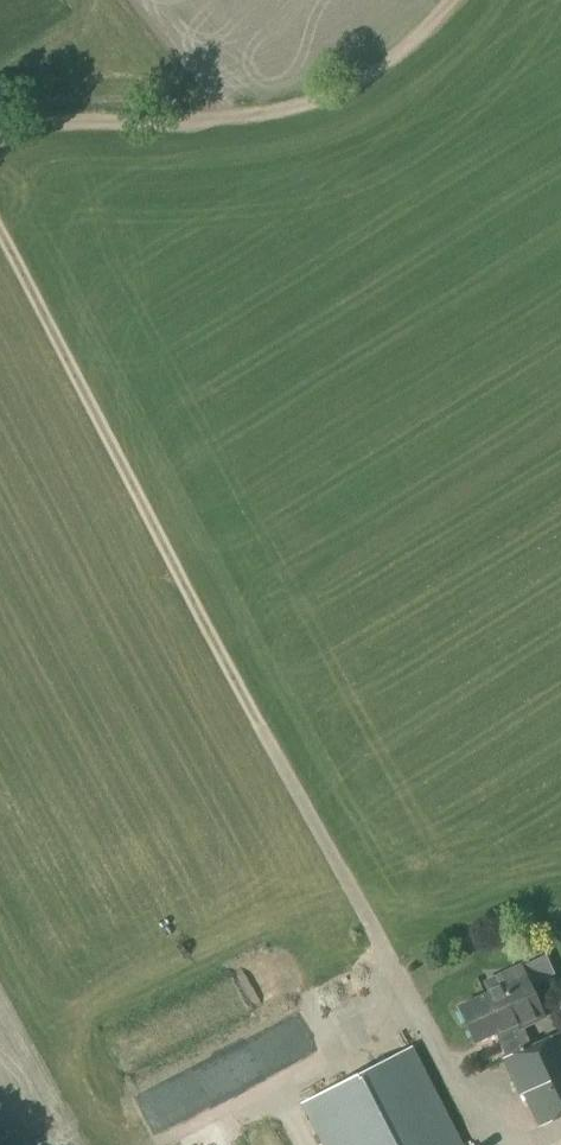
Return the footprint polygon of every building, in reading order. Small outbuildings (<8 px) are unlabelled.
[(555,935),(535,941),(539,952),(559,946),(555,935)] [(507,1057),(531,1046),(523,1027),(544,1017),(519,964),(481,982),(487,994),(459,1007),(475,1043),(496,1033),(507,1057)] [(559,1033),(531,1046),(507,1057),(503,1059),(520,1095),(524,1094),(539,1127),(560,1117),(560,1037),(559,1033)] [(410,1049),(304,1102),(326,1144),(460,1144),(410,1049)]
